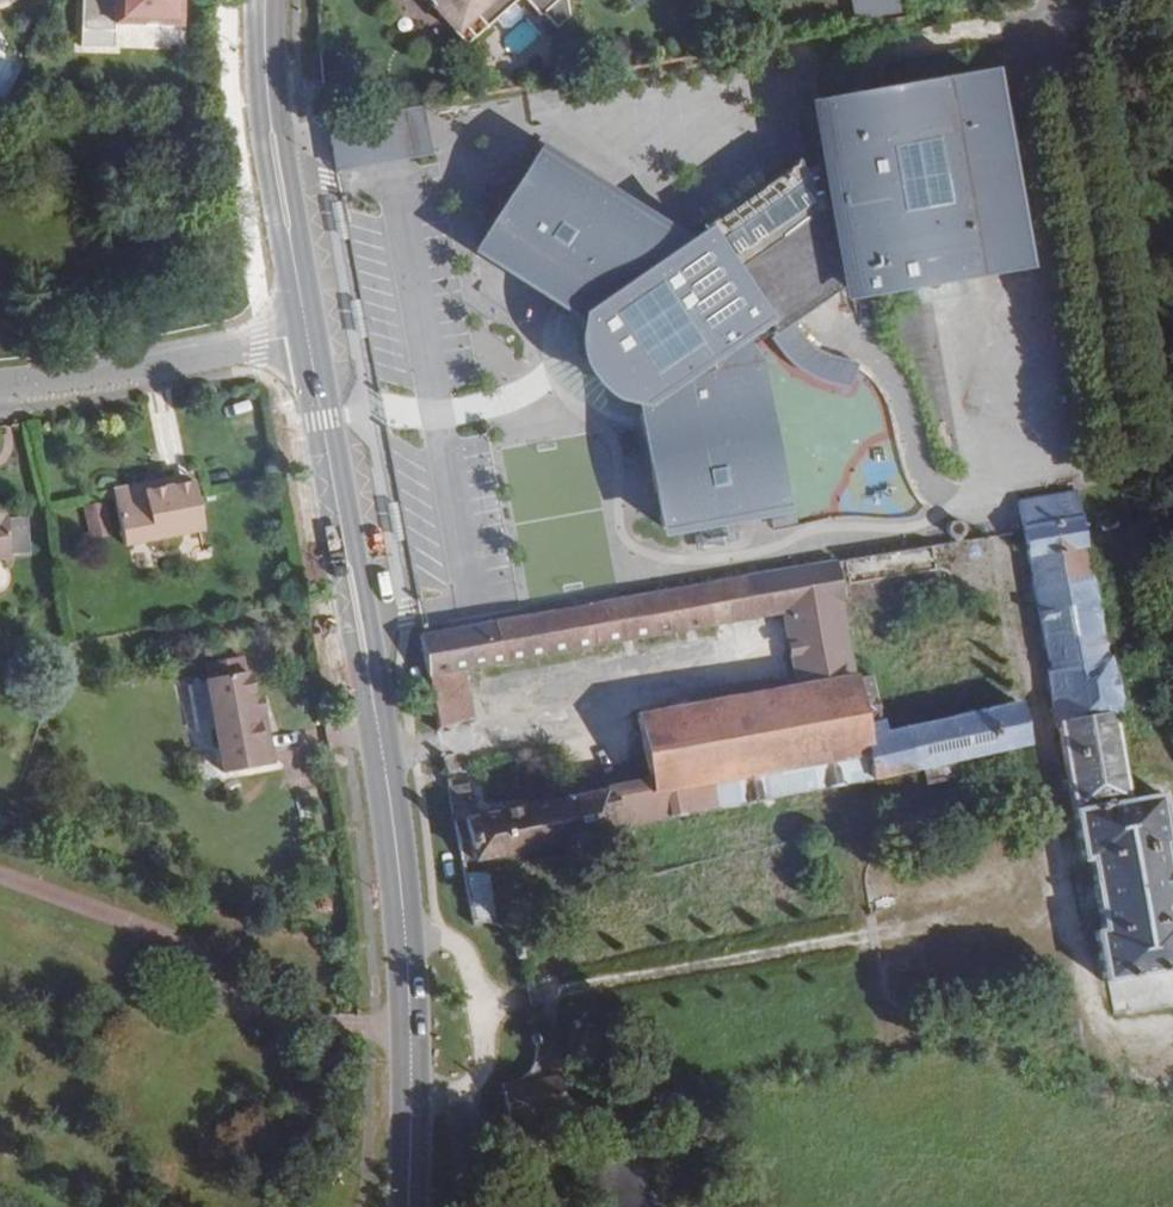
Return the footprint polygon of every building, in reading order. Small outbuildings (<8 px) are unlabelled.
[(176,0),(76,0),(72,42),(105,45),(108,22),(173,29),(176,0)] [(457,36),(465,28),(476,40),(488,29),(478,17),(497,0),(426,0),(457,36)] [(478,17),(488,29),(521,0),(497,0),(478,17)] [(541,19),(561,0),(525,0),(541,19)] [(907,13),(904,0),(854,0),(858,22),(907,13)] [(773,333),(830,285),(832,299),(994,271),(960,78),(799,105),(808,159),(786,177),(775,164),(685,240),(692,248),(668,268),(655,251),(533,155),(468,244),(571,319),(569,329),(570,343),(571,352),(575,361),(579,370),(585,378),(595,387),(603,393),(616,398),(625,400),(637,402),(659,529),(779,508),(753,359),(747,350),(771,331),(773,333)] [(336,169),(432,152),(423,103),(327,119),(336,169)] [(193,483),(192,476),(144,485),(145,493),(193,483)] [(203,530),(195,491),(193,483),(145,493),(144,485),(113,491),(124,545),(203,530)] [(1171,844),(1162,797),(1131,803),(1112,700),(1120,698),(1116,675),(1114,675),(1111,658),(1107,658),(1081,518),(1076,492),(1020,501),(1025,529),(1049,671),(1048,671),(1056,720),(1059,720),(1085,864),(1091,863),(1104,931),(1097,932),(1106,982),(1165,970),(1172,969),(1172,857),(1171,844)] [(97,535),(109,532),(104,503),(91,505),(97,535)] [(932,519),(915,522),(916,528),(918,538),(935,536),(932,519)] [(875,752),(691,787),(695,814),(823,790),(845,786),(874,780),(924,770),(1001,752),(1027,746),(1019,703),(884,733),(855,579),(851,557),(839,559),(843,581),(875,752)] [(695,814),(691,787),(875,752),(843,581),(840,568),(839,559),(652,592),(627,597),(517,616),(494,620),(422,633),(440,729),(466,721),(456,672),(786,613),(801,689),(640,717),(653,782),(477,818),(470,784),(451,789),(464,863),(486,859),(617,833),(616,829),(695,814)] [(267,733),(257,734),(250,693),(252,693),(249,677),(247,677),(246,673),(207,680),(224,773),(273,765),(267,733)] [(282,737),(279,756),(299,759),(302,740),(282,737)] [(924,770),(927,786),(1005,768),(1001,752),(924,770)] [(493,926),(498,926),(486,859),(464,863),(476,928),(487,926),(493,926)] [(525,960),(523,950),(516,952),(518,961),(525,960)] [(540,1035),(533,1036),(535,1045),(542,1044),(540,1035)] [(560,1077),(506,1086),(512,1121),(566,1112),(560,1077)]
